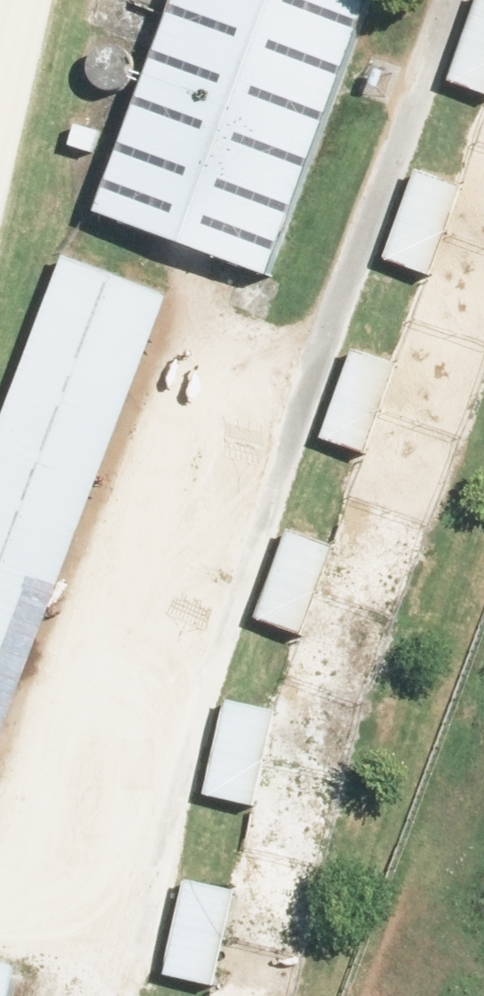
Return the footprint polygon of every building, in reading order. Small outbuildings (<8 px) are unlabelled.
[(278,284),(288,258),(319,270),(377,113),(346,101),(383,0),(183,0),(102,219),(278,284)] [(455,84),(483,94),(483,0),(455,84)] [(437,277),(468,189),(418,171),(387,259),(437,277)] [(177,295),(68,252),(0,427),(0,747),(177,295)] [(373,459),(404,371),(353,354),(323,441),(373,459)] [(308,641),(338,554),(288,536),(257,623),(308,641)] [(262,806),(283,718),(244,683),(217,795),(262,806)] [(221,986),(239,895),(189,884),(170,976),(221,986)] [(0,961),(0,995),(15,995),(22,966),(0,961)]
